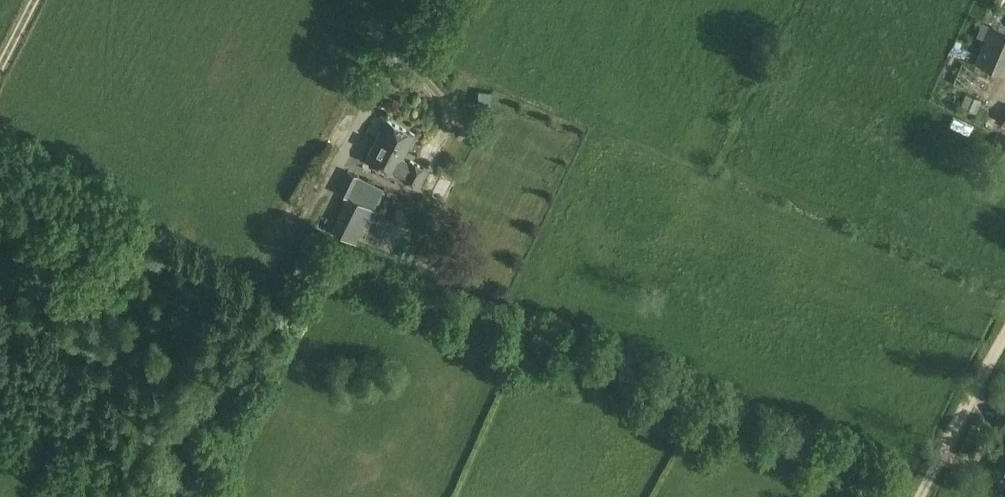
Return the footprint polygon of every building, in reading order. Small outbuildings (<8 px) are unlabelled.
[(1004,75),(1004,30),(992,24),(976,63),(1004,75)] [(402,158),(414,134),(386,120),(366,158),(418,185),(427,168),(411,160),(410,162),(402,158)] [(339,187),(350,194),(348,197),(373,209),(383,189),(359,177),(360,176),(348,170),(339,187)]
